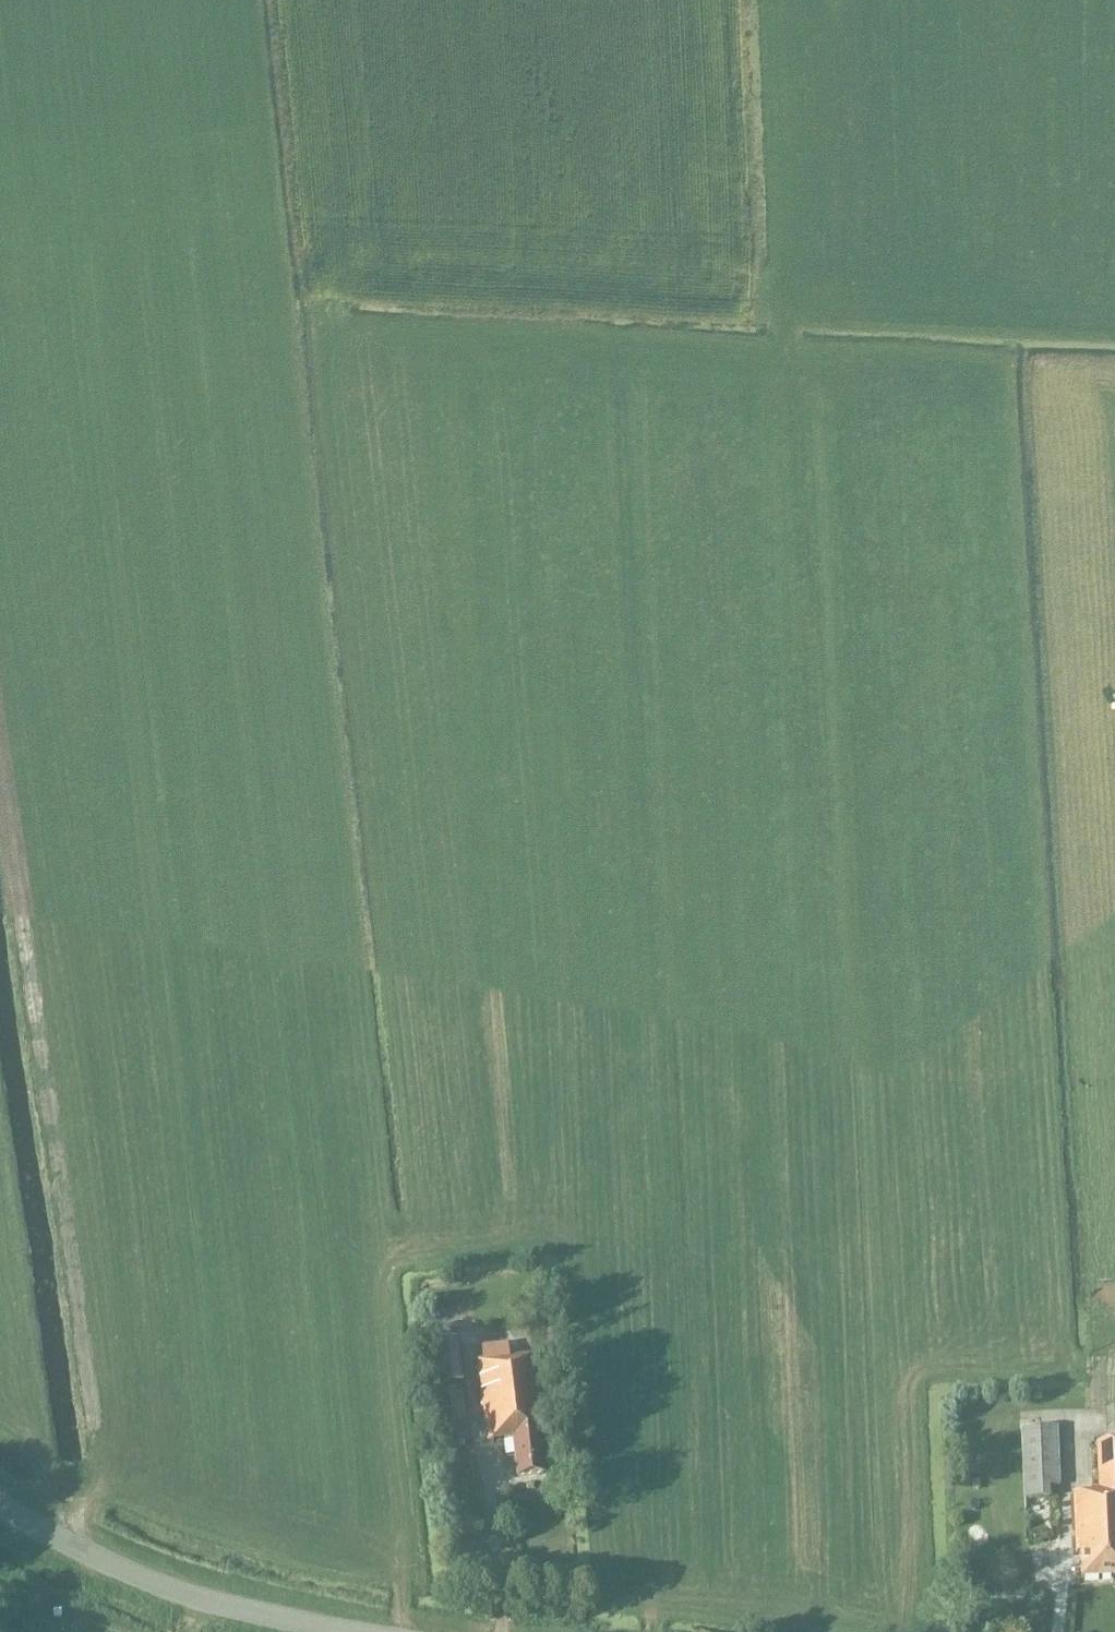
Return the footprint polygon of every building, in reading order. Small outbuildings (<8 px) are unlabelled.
[(488,1336),(477,1339),(481,1355),(493,1352),(488,1336)] [(543,1435),(534,1354),(478,1360),(487,1441),(513,1438),(518,1476),(542,1473),(538,1436),(543,1435)] [(1058,1486),(1056,1426),(1020,1427),(1023,1498),(1049,1497),(1049,1486),(1058,1486)] [(1096,1443),(1098,1488),(1090,1489),(1090,1492),(1072,1493),(1075,1553),(1079,1552),(1081,1578),(1114,1576),(1114,1442),(1096,1443)]
